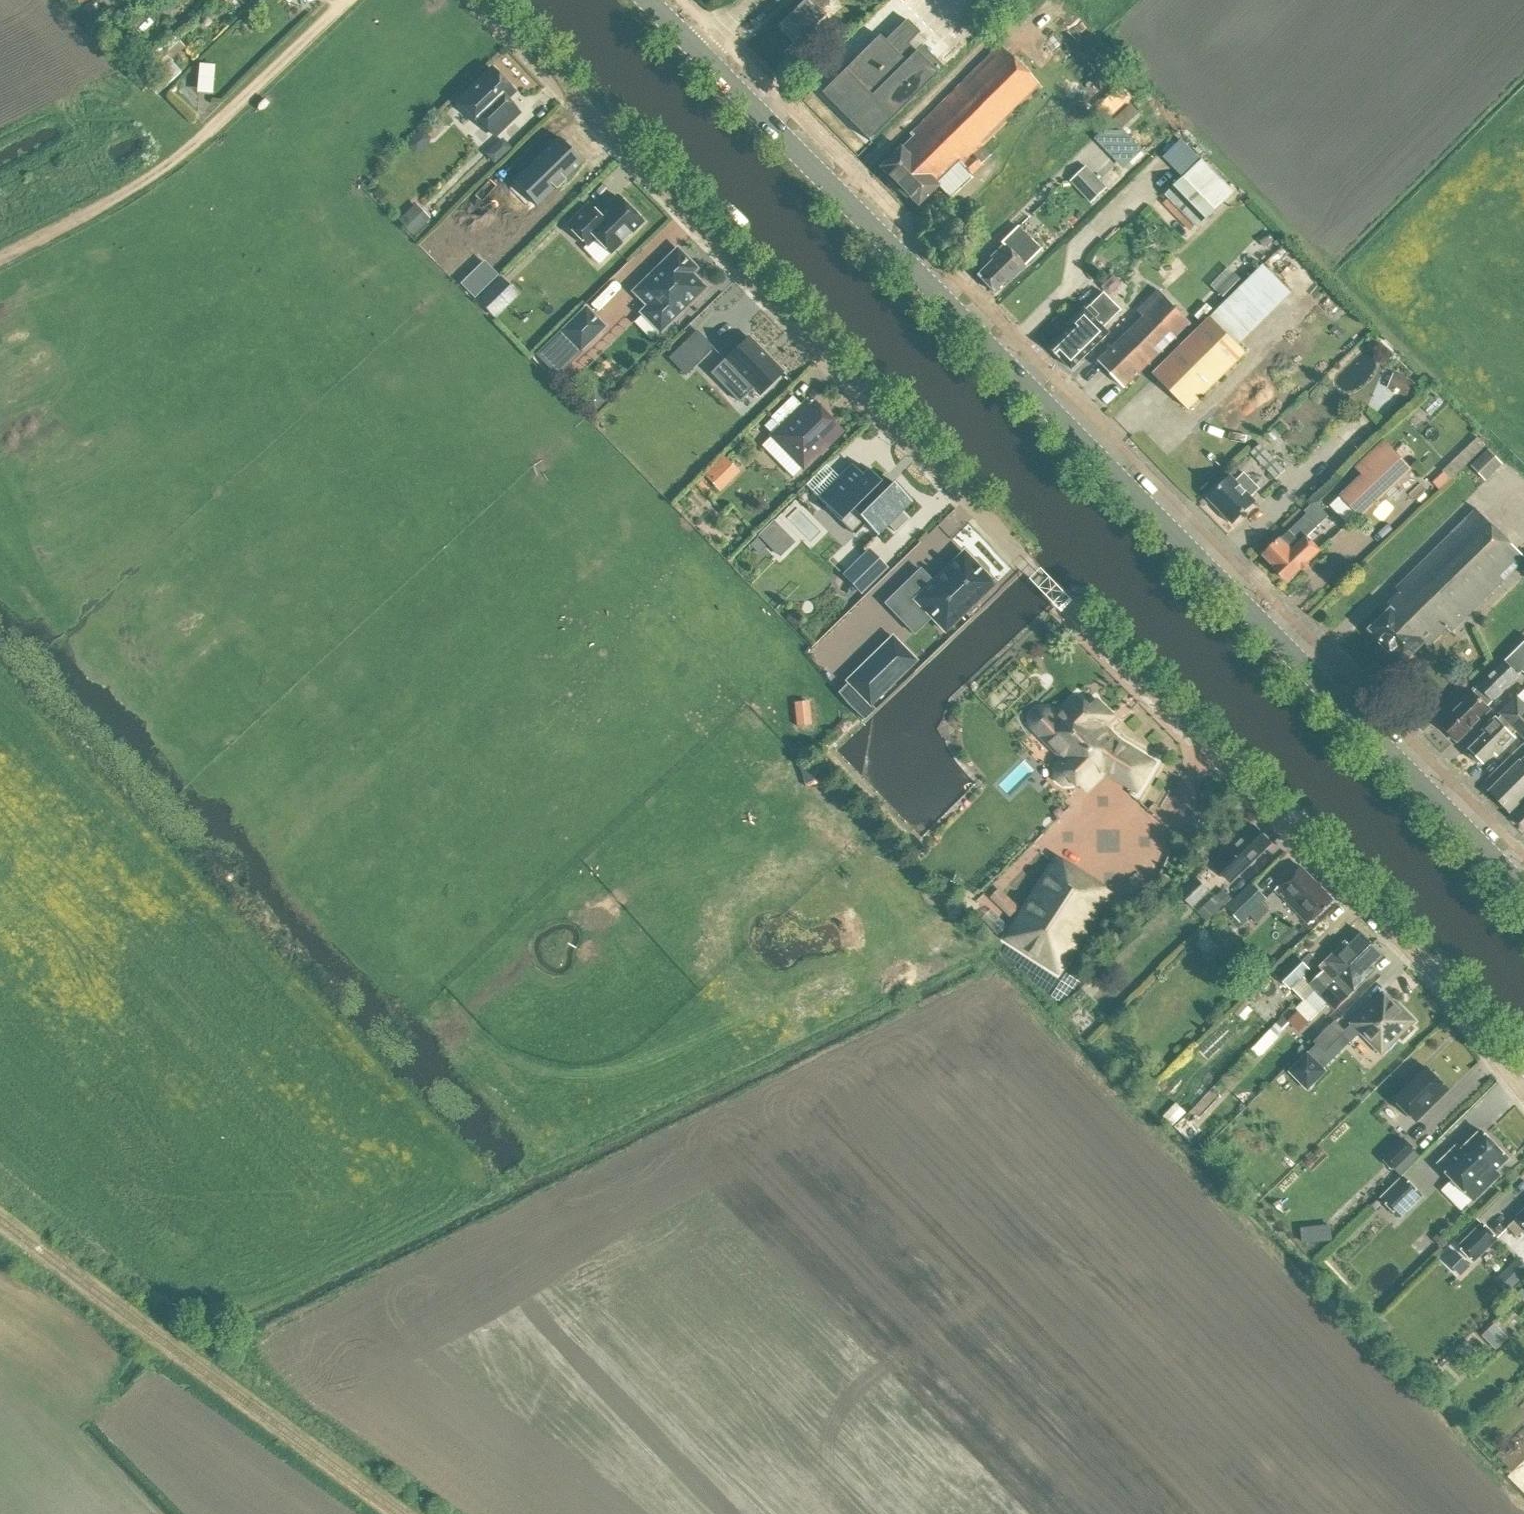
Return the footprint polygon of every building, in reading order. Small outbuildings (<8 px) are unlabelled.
[(243,3),(240,0),(223,0),(234,12),(243,3)] [(824,15),(821,11),(829,4),(825,0),(805,0),(777,27),(794,44),(824,15)] [(869,141),(943,68),(921,46),(920,47),(912,39),(919,32),(906,20),(884,41),(879,36),(822,93),(869,141)] [(901,147),(899,147),(879,167),(916,205),(937,184),(936,183),(956,163),(970,177),(982,166),(980,164),(990,155),(982,148),(1041,88),(999,45),(909,135),(911,137),(901,147)] [(203,61),(201,89),(216,91),(219,62),(203,61)] [(492,70),(458,102),(479,124),(481,123),(494,137),(518,114),(505,100),(513,92),(492,70)] [(1132,105),(1116,120),(1124,129),(1140,114),(1132,105)] [(428,147),(430,138),(424,132),(417,133),(410,139),(408,147),(414,154),(422,152),(428,147)] [(505,136),(489,150),(498,161),(514,146),(505,136)] [(559,138),(513,182),(514,183),(516,180),(539,203),(536,206),(537,207),(555,189),(556,190),(557,190),(557,189),(564,182),(565,182),(566,181),(564,180),(582,162),(580,163),(558,140),(559,139),(559,138)] [(1203,159),(1166,195),(1198,228),(1235,192),(1203,159)] [(1107,189),(1087,168),(1071,182),(1092,203),(1107,189)] [(567,227),(586,246),(595,238),(610,253),(642,223),(617,197),(598,216),(588,206),(567,227)] [(416,204),(399,221),(413,236),(430,219),(416,204)] [(1022,265),(1033,254),(1016,238),(1021,233),(1015,227),(999,243),(1001,245),(989,258),(992,260),(977,276),(993,293),(1006,280),(1008,282),(1023,266),(1022,265)] [(641,313),(659,333),(705,289),(691,274),(696,269),(677,250),(633,293),(647,307),(641,313)] [(500,316),(523,290),(503,272),(480,298),(500,316)] [(1191,323),(1159,291),(1138,312),(1143,318),(1129,331),(1098,362),(1125,389),(1191,323)] [(1122,311),(1105,294),(1087,311),(1086,309),(1069,325),(1072,328),(1050,349),(1061,360),(1061,359),(1072,370),(1110,334),(1104,328),(1122,311)] [(562,333),(580,351),(604,328),(586,309),(562,333)] [(1211,318),(1154,375),(1189,411),(1247,354),(1211,318)] [(782,373),(748,338),(725,360),(735,371),(721,384),(739,402),(753,389),(759,395),(782,373)] [(1407,397),(1413,382),(1394,374),(1388,389),(1407,397)] [(770,418),(779,428),(779,445),(803,469),(841,432),(814,405),(809,409),(804,404),(801,407),(792,397),(770,418)] [(1273,445),(1281,437),(1275,430),(1266,438),(1273,445)] [(1361,519),(1413,469),(1384,439),(1354,468),(1360,475),(1339,496),(1361,519)] [(1453,478),(1486,446),(1479,439),(1446,471),(1453,478)] [(1252,453),(1277,479),(1286,470),(1261,444),(1252,453)] [(1486,481),(1503,464),(1488,450),(1472,466),(1486,481)] [(719,492),(739,473),(722,456),(703,475),(719,492)] [(817,499),(854,536),(865,524),(877,536),(888,525),(895,532),(907,520),(901,513),(911,502),(884,474),(878,480),(868,470),(862,475),(852,465),(817,499)] [(1232,523),(1255,502),(1250,497),(1259,488),(1244,473),(1235,481),(1231,477),(1209,498),(1221,511),(1219,514),(1228,523),(1230,521),(1232,523)] [(1306,514),(1263,556),(1274,567),(1273,567),(1287,582),(1300,569),(1303,571),(1311,564),(1309,562),(1321,550),(1308,537),(1329,517),(1317,504),(1315,502),(1304,512),(1306,514)] [(1391,610),(1369,630),(1402,664),(1423,644),(1429,649),(1447,631),(1451,635),(1523,562),(1523,558),(1475,509),(1396,588),(1400,591),(1386,605),(1391,610)] [(976,601),(993,584),(985,575),(985,570),(977,562),(972,562),(963,553),(932,583),(920,569),(895,593),(912,611),(916,608),(919,605),(930,617),(945,631),(965,612),(966,613),(976,602),(976,601)] [(899,645),(876,622),(831,665),(854,688),(899,645)] [(1472,691),(1440,725),(1457,742),(1470,728),(1472,728),(1479,721),(1480,723),(1490,711),(1487,707),(1520,675),(1519,674),(1522,671),(1523,674),(1523,643),(1505,662),(1504,661),(1474,692),(1472,691)] [(1517,698),(1501,715),(1502,716),(1498,720),(1497,719),(1484,731),(1487,734),(1471,750),(1472,751),(1471,756),(1478,764),(1479,763),(1484,763),(1500,748),(1503,751),(1516,739),(1513,736),(1518,732),(1523,739),(1523,705),(1517,698)] [(1119,744),(1101,726),(1111,717),(1096,702),(1087,712),(1076,700),(1061,715),(1053,715),(1052,714),(1050,712),(1047,711),(1044,711),(1041,711),(1039,712),(1036,714),(1035,716),(1033,719),(1033,722),(1033,725),(1035,727),(1036,730),(1066,759),(1061,765),(1059,767),(1058,769),(1057,772),(1058,775),(1059,778),(1061,780),(1063,782),(1065,783),(1068,783),(1071,783),(1074,782),(1076,780),(1081,775),(1086,780),(1099,767),(1137,790),(1152,764),(1119,744)] [(796,728),(811,726),(808,701),(793,703),(796,728)] [(1520,762),(1490,792),(1510,813),(1523,799),(1523,766),(1520,762)] [(1515,818),(1523,827),(1523,808),(1515,818)] [(1246,869),(1272,844),(1254,826),(1229,850),(1228,849),(1212,863),(1231,882),(1245,869),(1246,869)] [(1059,971),(1110,894),(1059,861),(1009,939),(1059,971)] [(1309,925),(1334,901),(1300,867),(1276,891),(1309,925)] [(1193,908),(1210,891),(1197,878),(1180,894),(1193,908)] [(1242,924),(1267,898),(1251,883),(1233,901),(1227,908),(1226,908),(1242,924)] [(991,898),(1011,918),(1021,908),(1001,889),(991,898)] [(1227,908),(1233,901),(1222,890),(1216,897),(1227,908)] [(1323,995),(1373,944),(1363,934),(1350,946),(1346,942),(1320,968),(1324,972),(1312,984),(1317,989),(1296,1009),(1302,1016),(1323,995)] [(1336,1010),(1376,971),(1372,967),(1384,956),(1384,955),(1373,944),(1323,995),(1302,1016),(1309,1023),(1329,1003),(1336,1010)] [(1297,956),(1276,975),(1291,990),(1311,971),(1297,956)] [(1383,993),(1352,1024),(1382,1054),(1399,1037),(1403,1041),(1415,1029),(1411,1025),(1415,1021),(1396,1003),(1394,1005),(1383,993)] [(1245,1019),(1254,1010),(1245,1002),(1236,1011),(1245,1019)] [(1256,1046),(1265,1054),(1288,1030),(1279,1021),(1256,1046)] [(1315,1042),(1326,1053),(1347,1032),(1336,1021),(1315,1042)] [(1449,1090),(1427,1068),(1395,1100),(1417,1122),(1449,1090)] [(1173,1127),(1186,1113),(1177,1103),(1163,1117),(1173,1127)] [(1190,1141),(1203,1128),(1193,1120),(1181,1132),(1190,1141)] [(1489,1178),(1509,1159),(1482,1132),(1462,1151),(1458,1146),(1439,1165),(1474,1200),(1493,1182),(1489,1178)] [(1415,1151),(1404,1139),(1384,1159),(1395,1170),(1415,1151)] [(1424,1196),(1404,1176),(1381,1198),(1401,1219),(1424,1196)] [(1509,1228),(1518,1237),(1523,1231),(1523,1212),(1509,1228)] [(1499,1239),(1483,1223),(1458,1246),(1460,1249),(1446,1263),(1458,1275),(1472,1261),(1475,1263),(1499,1239)] [(1332,1240),(1330,1228),(1321,1229),(1323,1241),(1332,1240)] [(1442,1249),(1449,1242),(1440,1233),(1433,1239),(1442,1249)] [(1523,1276),(1523,1274),(1516,1265),(1506,1275),(1515,1284),(1523,1276)] [(1509,1338),(1495,1324),(1483,1336),(1497,1350),(1509,1338)] [(1471,1368),(1493,1351),(1478,1332),(1456,1350),(1471,1368)]
